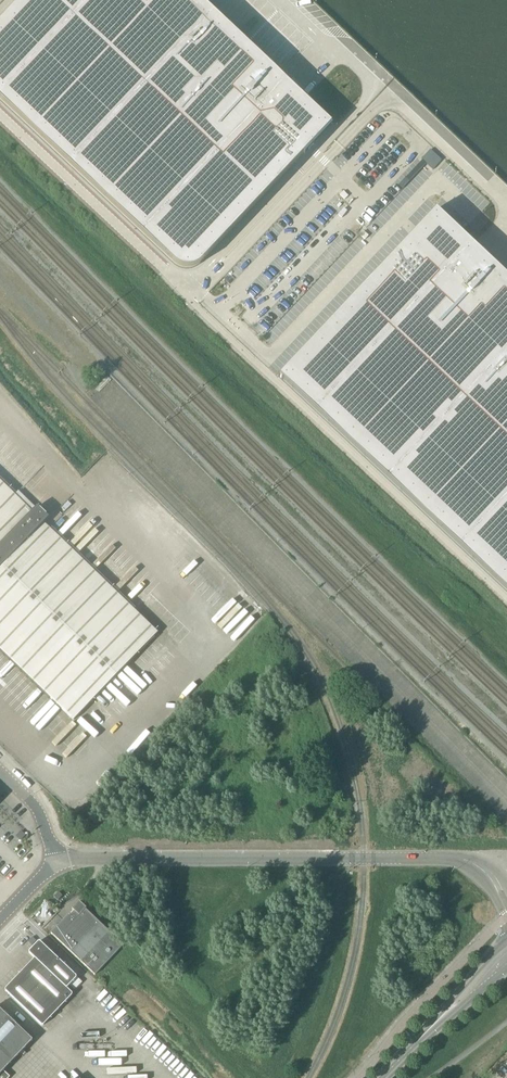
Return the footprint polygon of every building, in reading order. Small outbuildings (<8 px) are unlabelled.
[(33,133),(42,141),(72,169),(105,201),(144,237),(168,260),(172,264),(173,265),(174,265),(175,266),(176,267),(177,267),(179,268),(180,268),(181,269),(182,269),(183,269),(185,269),(186,269),(187,269),(188,269),(189,269),(191,269),(192,269),(193,268),(194,268),(195,267),(196,267),(197,266),(198,265),(199,265),(200,264),(201,263),(205,258),(223,239),(232,230),(274,186),(286,173),(304,154),(304,155),(304,154),(308,149),(309,150),(309,149),(312,145),(313,146),(313,145),(331,125),(308,103),(294,90),(273,70),(248,47),(206,7),(198,0),(21,0),(5,17),(0,22),(0,101),(33,133)] [(430,150),(421,160),(432,170),(434,169),(441,161),(430,150)] [(278,377),(282,381),(288,386),(317,414),(360,454),(432,522),(470,558),(506,593),(506,278),(470,244),(436,211),(435,210),(417,230),(416,229),(416,230),(413,234),(412,233),(412,234),(408,239),(407,239),(408,239),(390,258),(363,287),(319,333),(282,372),(278,377)] [(73,720),(157,632),(44,523),(48,519),(36,507),(32,512),(0,481),(0,650),(73,720)] [(100,888),(95,893),(103,900),(108,895),(100,888)] [(58,893),(54,897),(58,901),(62,896),(58,893)] [(123,946),(85,909),(86,909),(79,902),(72,909),(74,911),(71,915),(70,913),(51,934),(95,975),(123,946)] [(5,991),(9,995),(41,1026),(43,1026),(72,996),(72,994),(66,989),(69,986),(75,991),(82,983),(77,978),(76,979),(76,977),(40,942),(38,942),(29,952),(29,954),(34,959),(5,989),(5,991)] [(9,1077),(3,1071),(32,1041),(0,1010),(0,1077),(8,1077),(9,1077)]
